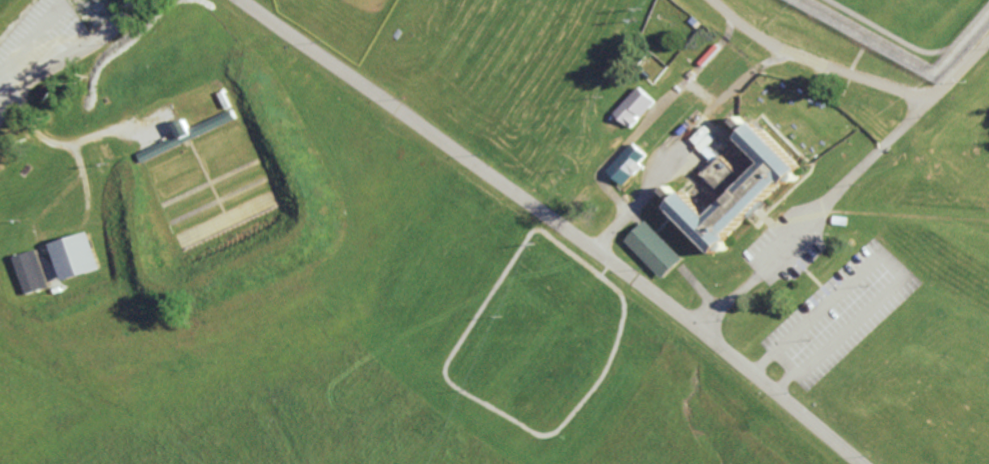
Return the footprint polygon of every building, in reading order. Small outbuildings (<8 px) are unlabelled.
[(48,100),(42,94),(53,82),(59,88),(48,100)] [(629,127),(654,101),(638,86),(614,112),(629,127)] [(216,129),(193,140),(190,142),(167,152),(144,163),(140,154),(175,137),(179,135),(182,134),(180,130),(189,126),(191,130),(213,119),(235,109),(239,118),(216,129)] [(749,128),(755,122),(801,170),(784,186),(781,183),(763,201),(766,204),(762,208),(755,214),(751,218),(750,219),(747,217),(743,221),(746,224),(732,237),(735,241),(719,256),(674,209),(679,205),(667,193),(673,187),(684,199),(690,193),(687,191),(693,185),(696,182),(704,174),(715,164),(700,148),(705,143),(719,157),(736,141),(738,139),(743,134),(733,123),(739,117),(739,118),(749,128)] [(27,179),(20,174),(29,163),(36,169),(27,179)] [(846,224),(832,223),(833,215),(846,216),(846,224)] [(663,278),(627,240),(647,221),(683,259),(663,278)] [(62,282),(50,246),(90,233),(102,269),(62,282)] [(28,295),(16,258),(34,252),(45,290),(28,295)]
